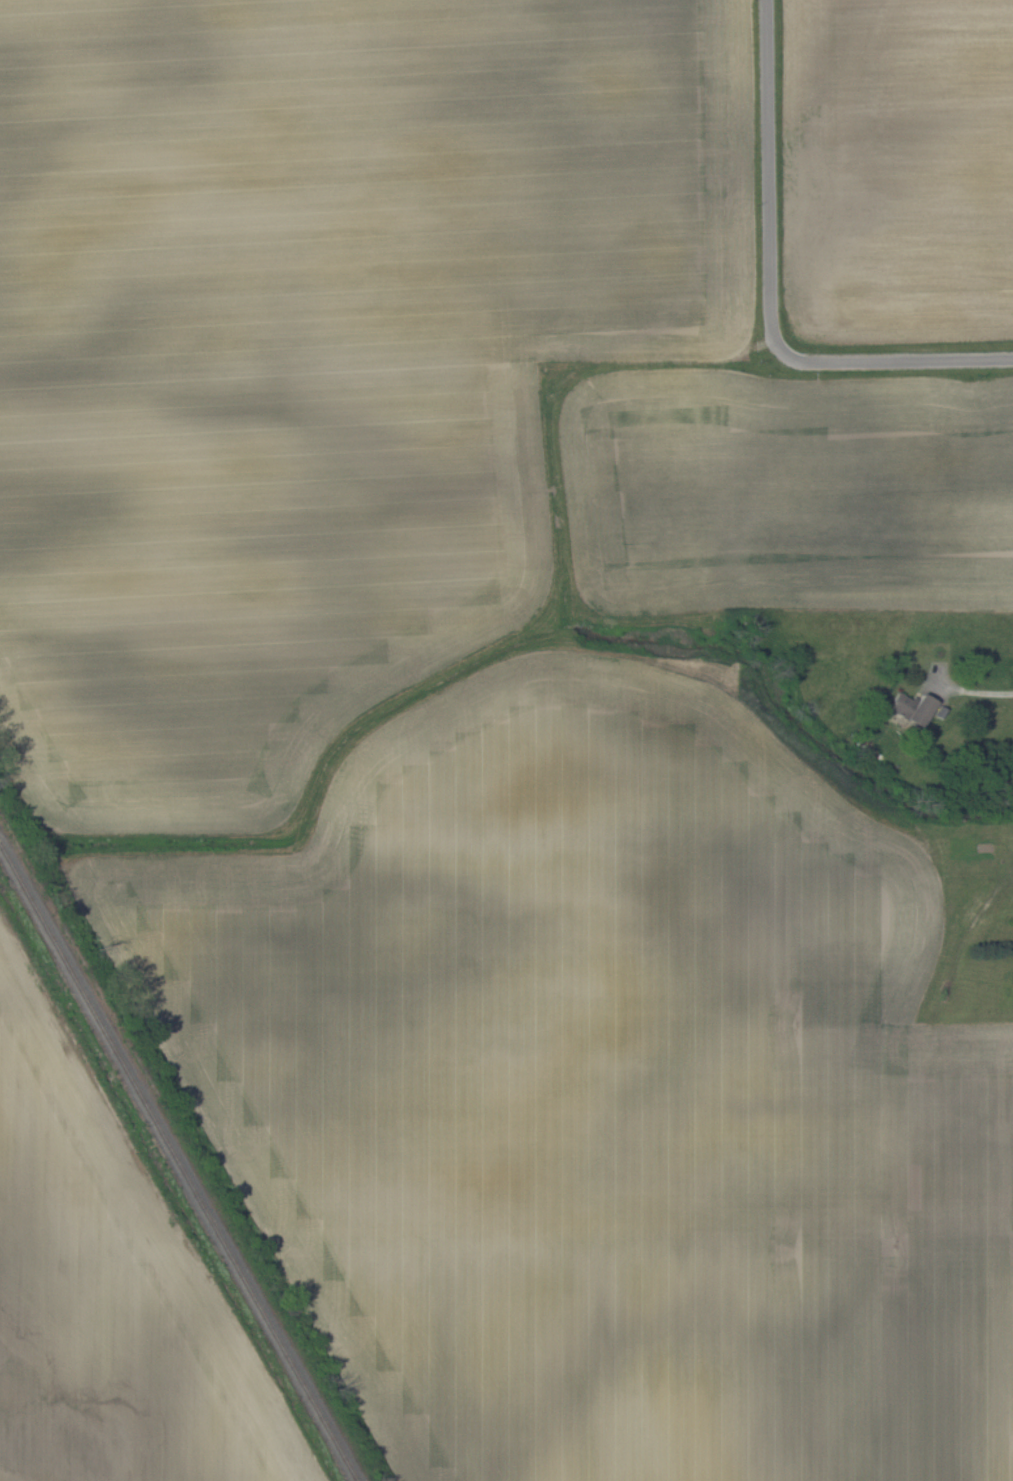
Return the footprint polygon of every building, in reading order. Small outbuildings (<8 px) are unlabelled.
[(921,726),(934,698),(919,691),(916,699),(897,690),(887,710),(921,726)]
